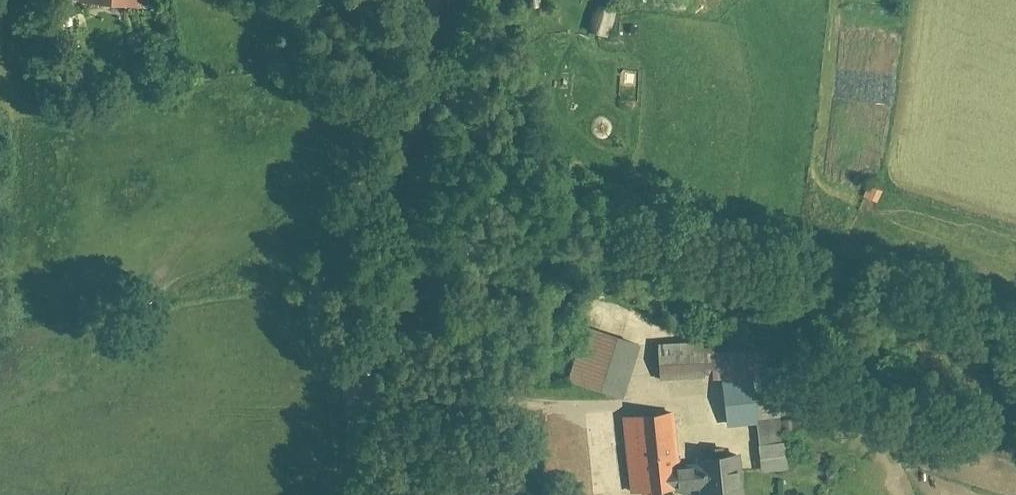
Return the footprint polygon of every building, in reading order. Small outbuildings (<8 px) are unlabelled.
[(583,328),(568,389),(622,403),(638,341),(583,328)] [(657,345),(658,379),(759,376),(758,342),(657,345)] [(711,402),(711,426),(750,426),(750,402),(711,402)] [(691,459),(692,470),(674,471),(671,416),(617,419),(622,494),(657,494),(674,494),(674,489),(693,488),(694,494),(743,494),(741,456),(691,459)] [(755,420),(758,457),(782,455),(779,418),(755,420)]
